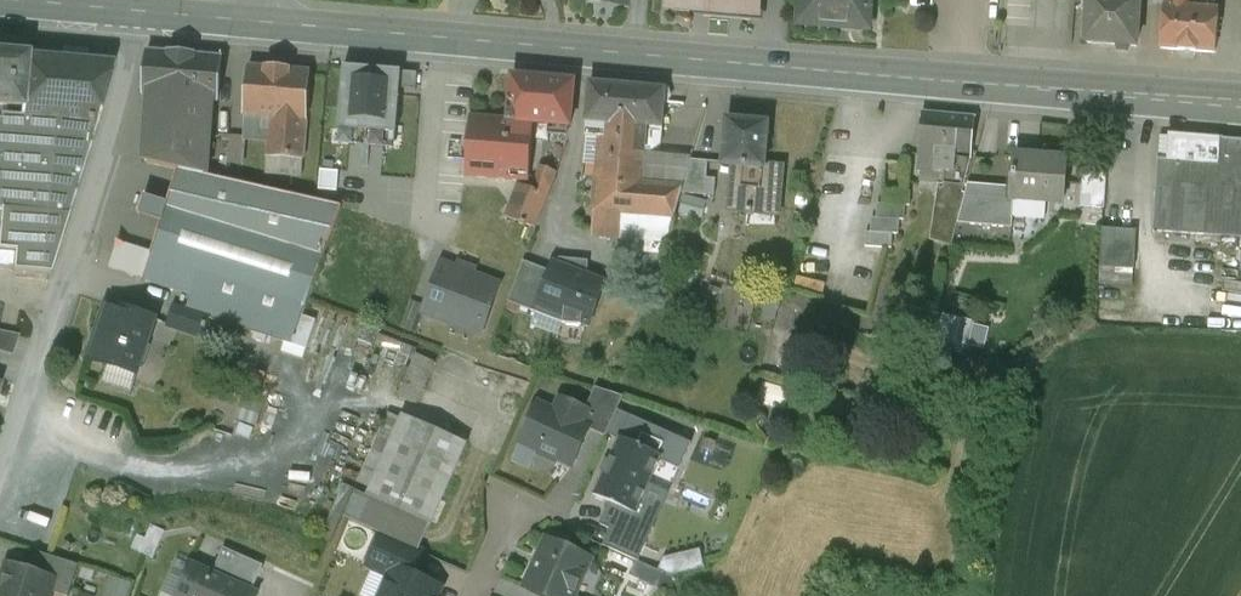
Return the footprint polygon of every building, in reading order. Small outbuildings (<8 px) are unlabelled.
[(668,9),(760,17),(761,0),(668,0),(668,9)] [(798,26),(869,31),(872,0),(800,0),(798,26)] [(1083,10),(1087,11),(1085,42),(1116,45),(1117,50),(1129,51),(1130,46),(1136,46),(1139,0),(1083,0),(1083,10)] [(1192,7),(1193,0),(1166,0),(1165,5),(1161,48),(1215,53),(1218,9),(1192,7)] [(0,52),(0,106),(6,106),(25,108),(30,56),(30,55),(27,55),(27,54),(0,52)] [(222,58),(147,52),(144,95),(150,96),(145,163),(179,169),(205,175),(211,101),(218,102),(222,58)] [(6,106),(5,121),(1,121),(1,122),(0,122),(0,210),(67,216),(97,124),(97,119),(111,67),(112,67),(113,62),(108,61),(108,62),(30,56),(25,108),(6,106)] [(310,71),(249,67),(244,116),(270,118),(306,121),(310,71)] [(402,71),(344,67),(339,130),(358,131),(357,146),(377,147),(378,133),(397,134),(402,71)] [(574,82),(513,77),(509,120),(509,121),(534,124),(550,125),(550,133),(567,135),(568,127),(570,127),(574,82)] [(666,90),(590,83),(587,122),(586,136),(602,137),(598,185),(642,188),(642,186),(645,152),(651,152),(661,145),(663,129),(666,90)] [(976,118),(923,113),(918,170),(945,173),(944,193),(942,193),(936,238),(953,242),(958,224),(966,195),(963,194),(970,166),(971,166),(975,121),(976,118)] [(306,121),(270,118),(267,157),(303,159),(306,121)] [(509,120),(481,118),(476,177),(529,182),(534,124),(509,121),(509,120)] [(768,124),(727,120),(723,165),(734,166),(731,210),(748,211),(747,216),(752,216),(753,210),(776,212),(776,214),(778,214),(781,169),(764,167),(768,124)] [(244,137),(230,136),(228,162),(243,163),(244,137)] [(1171,137),(1170,161),(1159,160),(1154,233),(1240,238),(1240,141),(1223,140),(1223,141),(1171,137)] [(1067,161),(1015,156),(1014,179),(1015,179),(1014,188),(1013,199),(1015,199),(1015,195),(1042,197),(1042,201),(1047,201),(1064,203),(1067,161)] [(303,159),(267,157),(265,173),(302,176),(303,159)] [(708,162),(691,161),(687,175),(683,190),(682,194),(715,196),(716,180),(707,179),(708,162)] [(540,167),(531,190),(518,185),(506,216),(537,228),(557,174),(540,167)] [(205,175),(179,169),(151,256),(152,256),(151,260),(198,275),(306,309),(307,309),(342,207),(205,175)] [(327,169),(324,184),(342,187),(344,172),(327,169)] [(642,188),(598,185),(595,212),(597,212),(595,235),(668,242),(675,218),(682,194),(683,190),(687,177),(677,174),(673,189),(642,186),(642,188)] [(1014,188),(968,185),(966,195),(958,224),(1012,229),(1014,218),(1045,220),(1047,201),(1042,201),(1042,197),(1015,195),(1015,199),(1013,199),(1014,188)] [(0,210),(0,250),(14,251),(13,271),(50,274),(67,216),(0,210)] [(1137,232),(1103,229),(1101,268),(1134,270),(1137,232)] [(151,256),(127,248),(117,254),(112,270),(144,281),(151,260),(152,256),(151,256)] [(577,261),(558,259),(557,265),(554,264),(551,272),(536,313),(563,324),(563,325),(583,327),(583,323),(590,326),(606,284),(576,272),(577,261)] [(198,275),(151,260),(144,281),(191,296),(198,275)] [(442,260),(420,316),(482,339),(503,283),(442,260)] [(551,272),(524,262),(508,303),(536,313),(551,272)] [(306,309),(198,275),(191,296),(187,310),(210,318),(210,319),(273,339),(277,324),(298,331),(306,309)] [(155,321),(108,306),(91,359),(138,374),(155,321)] [(187,310),(175,306),(169,327),(203,338),(210,319),(210,318),(187,310)] [(0,332),(0,351),(10,354),(16,335),(0,332)] [(418,351),(405,397),(429,404),(441,358),(418,351)] [(763,382),(759,403),(788,408),(792,387),(763,382)] [(624,397),(596,388),(586,410),(596,415),(589,430),(606,437),(624,397)] [(562,400),(556,413),(538,405),(521,442),(542,452),(541,454),(556,460),(557,458),(573,466),(589,430),(596,415),(586,410),(562,400)] [(466,444),(404,417),(368,497),(431,524),(466,444)] [(661,457),(621,439),(596,496),(621,507),(636,514),(641,502),(661,457)] [(636,514),(621,507),(610,533),(638,545),(655,508),(641,502),(636,514)] [(610,533),(604,530),(598,544),(632,559),(638,545),(610,533)] [(382,535),(368,566),(392,576),(383,595),(437,595),(441,588),(412,575),(422,553),(382,535)] [(548,540),(527,588),(544,595),(574,595),(590,559),(576,553),(572,543),(562,546),(548,540)] [(224,549),(213,576),(253,594),(265,567),(224,549)] [(693,551),(678,554),(681,563),(696,560),(693,551)] [(37,552),(31,572),(54,580),(50,591),(65,595),(69,595),(79,565),(37,552)] [(9,565),(4,579),(1,581),(0,583),(0,595),(49,595),(50,591),(54,580),(31,572),(9,565)] [(191,566),(178,595),(252,595),(253,594),(213,576),(191,566)]
